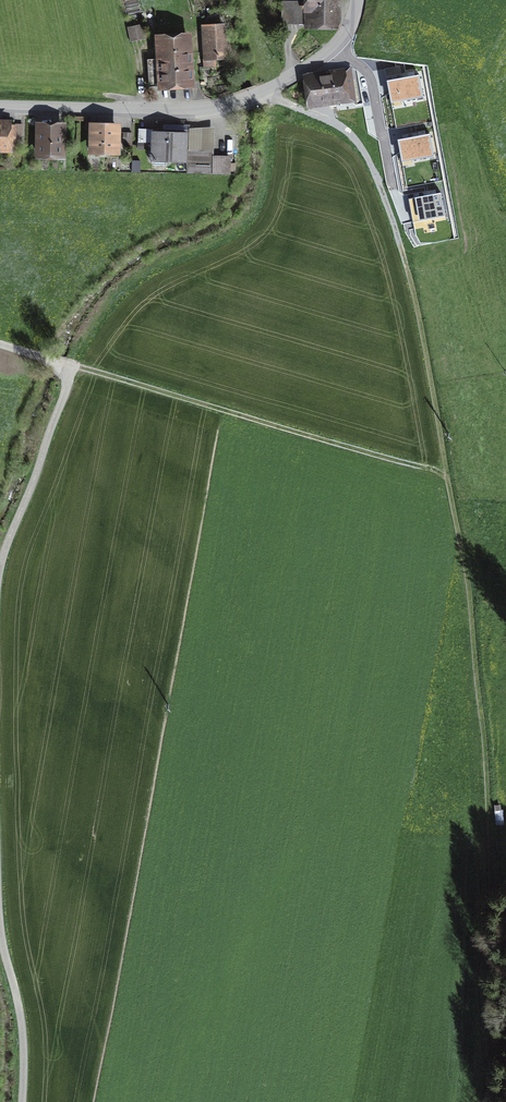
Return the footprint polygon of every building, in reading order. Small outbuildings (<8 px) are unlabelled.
[(307,23),(336,23),(336,0),(307,0),(307,23)] [(283,23),(297,23),(297,2),(283,2),(283,23)] [(146,38),(143,24),(128,27),(131,41),(146,38)] [(209,38),(202,39),(204,66),(215,65),(215,56),(224,56),(222,27),(208,28),(209,38)] [(150,86),(189,84),(186,37),(155,39),(156,59),(148,60),(150,86)] [(350,69),(340,70),(341,74),(308,79),(311,102),(354,96),(350,69)] [(392,105),(426,96),(420,71),(386,79),(392,105)] [(213,158),(213,153),(185,152),(186,133),(189,133),(190,125),(163,124),(163,132),(153,132),(153,160),(187,161),(186,172),(230,174),(230,158),(213,158)] [(15,150),(15,125),(0,125),(0,147),(4,147),(3,150),(15,150)] [(39,155),(62,155),(62,126),(40,126),(39,155)] [(92,149),(117,150),(117,128),(93,127),(92,149)] [(140,130),(140,140),(152,140),(152,131),(140,130)] [(430,130),(397,137),(402,160),(435,153),(430,130)] [(132,146),(132,133),(124,132),(123,146),(132,146)] [(442,192),(441,175),(407,176),(407,193),(442,192)]
